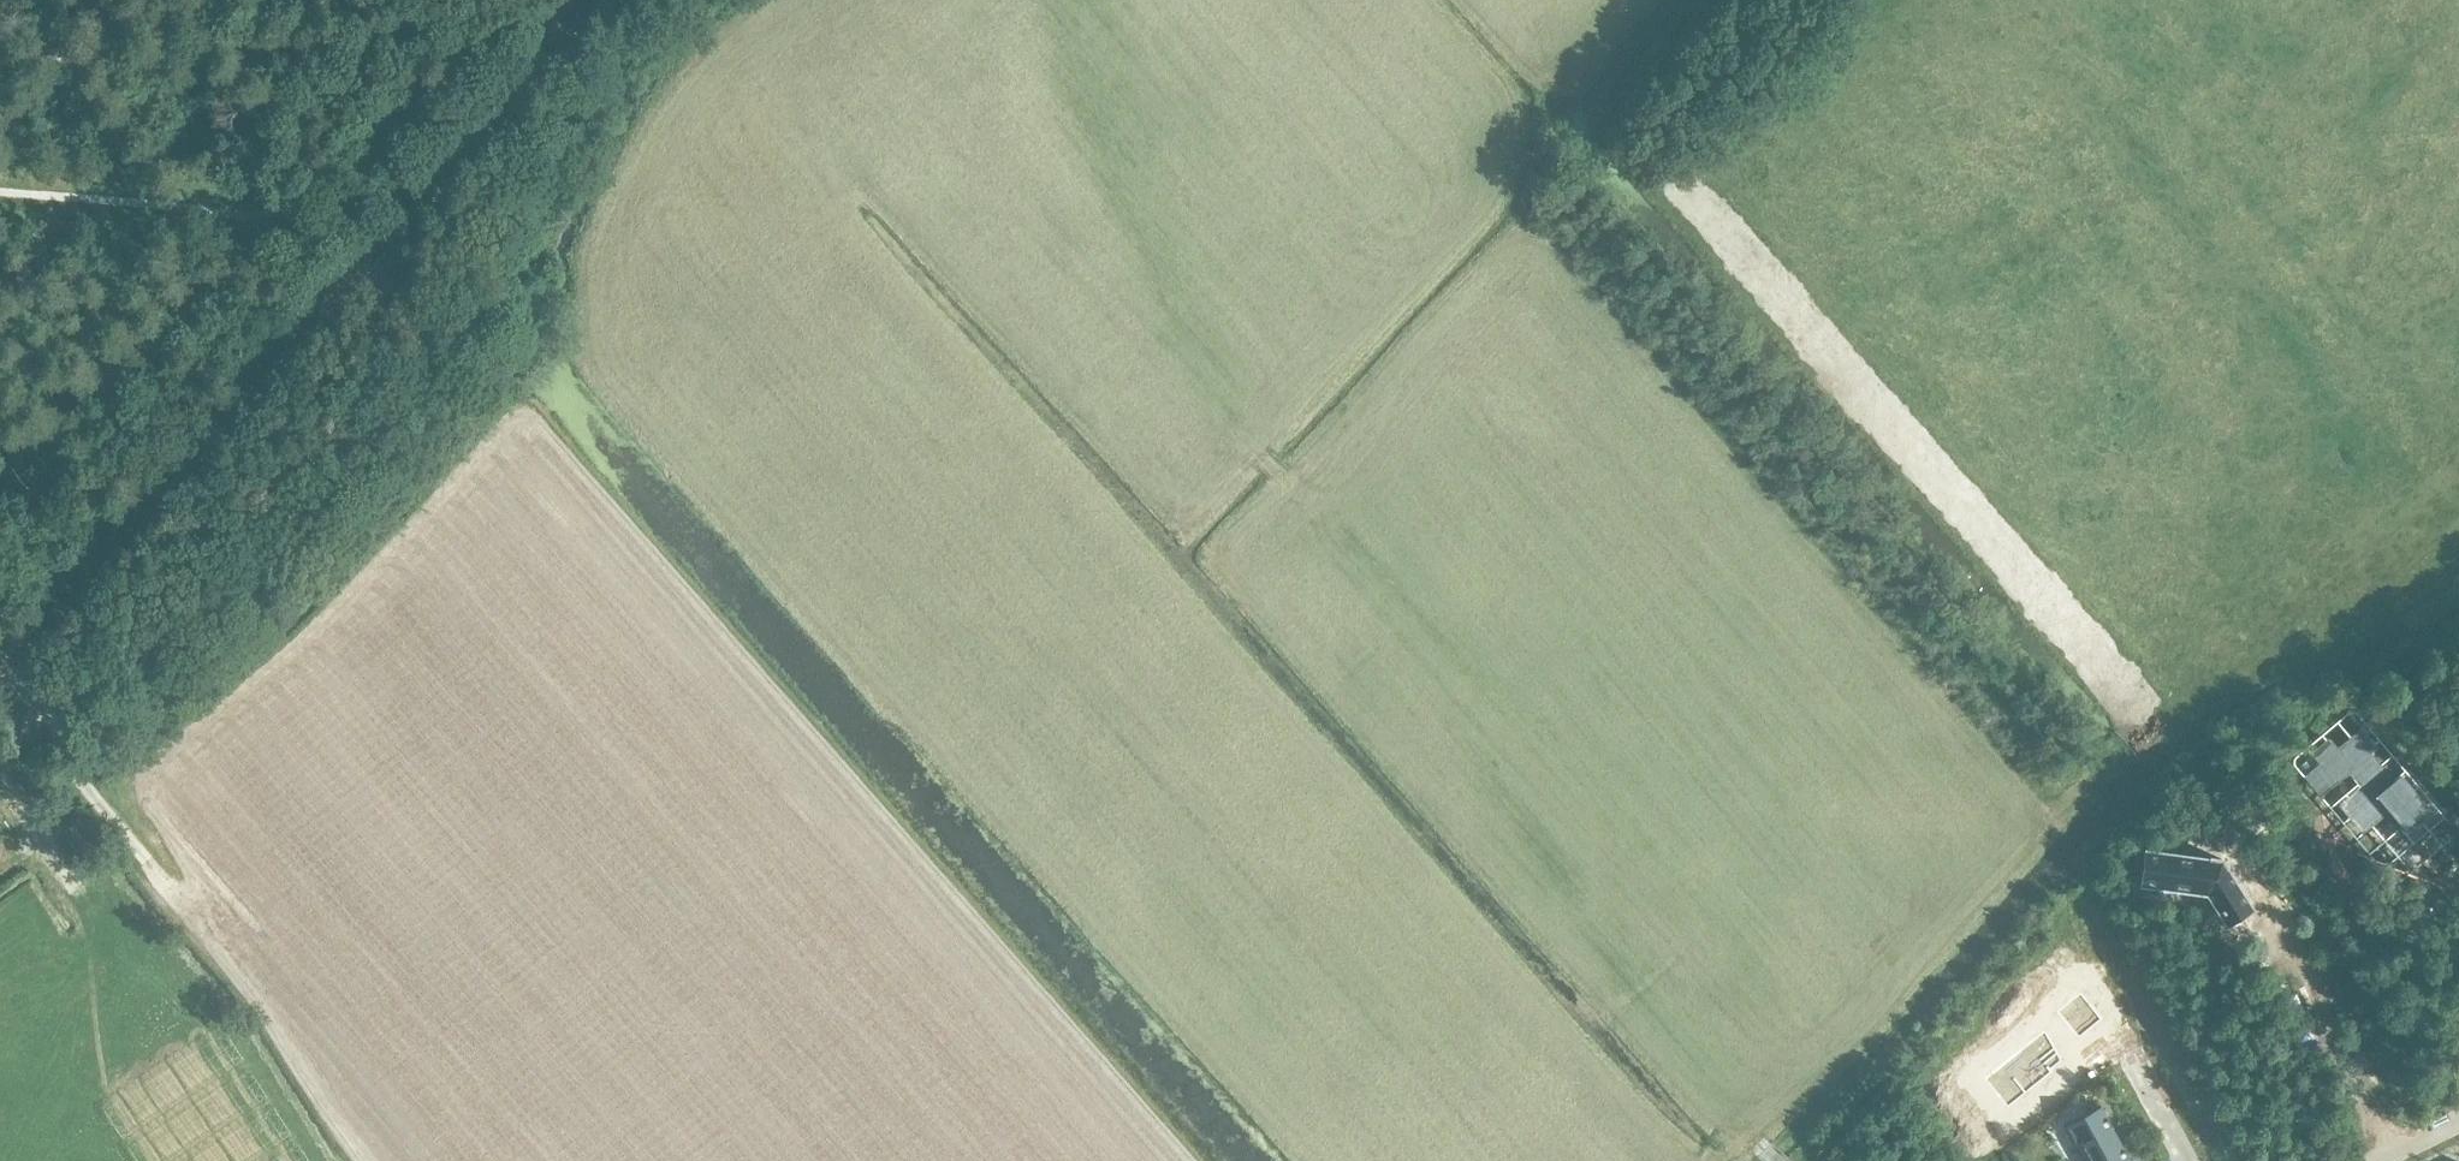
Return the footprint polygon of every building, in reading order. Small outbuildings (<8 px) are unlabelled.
[(2323,762),(2305,777),(2318,793),(2336,778),(2346,770),(2359,785),(2339,801),(2362,828),(2387,807),(2406,829),(2431,809),(2400,773),(2391,780),(2368,752),(2377,744),(2363,729),(2340,748),(2330,737),(2324,743),(2314,751),(2323,762)] [(2142,834),(2136,873),(2202,887),(2222,918),(2250,901),(2218,851),(2142,834)] [(2109,1012),(2087,985),(2063,1005),(2085,1032),(2109,1012)] [(1990,1072),(2014,1102),(2059,1065),(2058,1063),(2069,1054),(2050,1023),(1990,1072)] [(2066,1126),(2085,1160),(2131,1160),(2102,1106),(2066,1126)]
